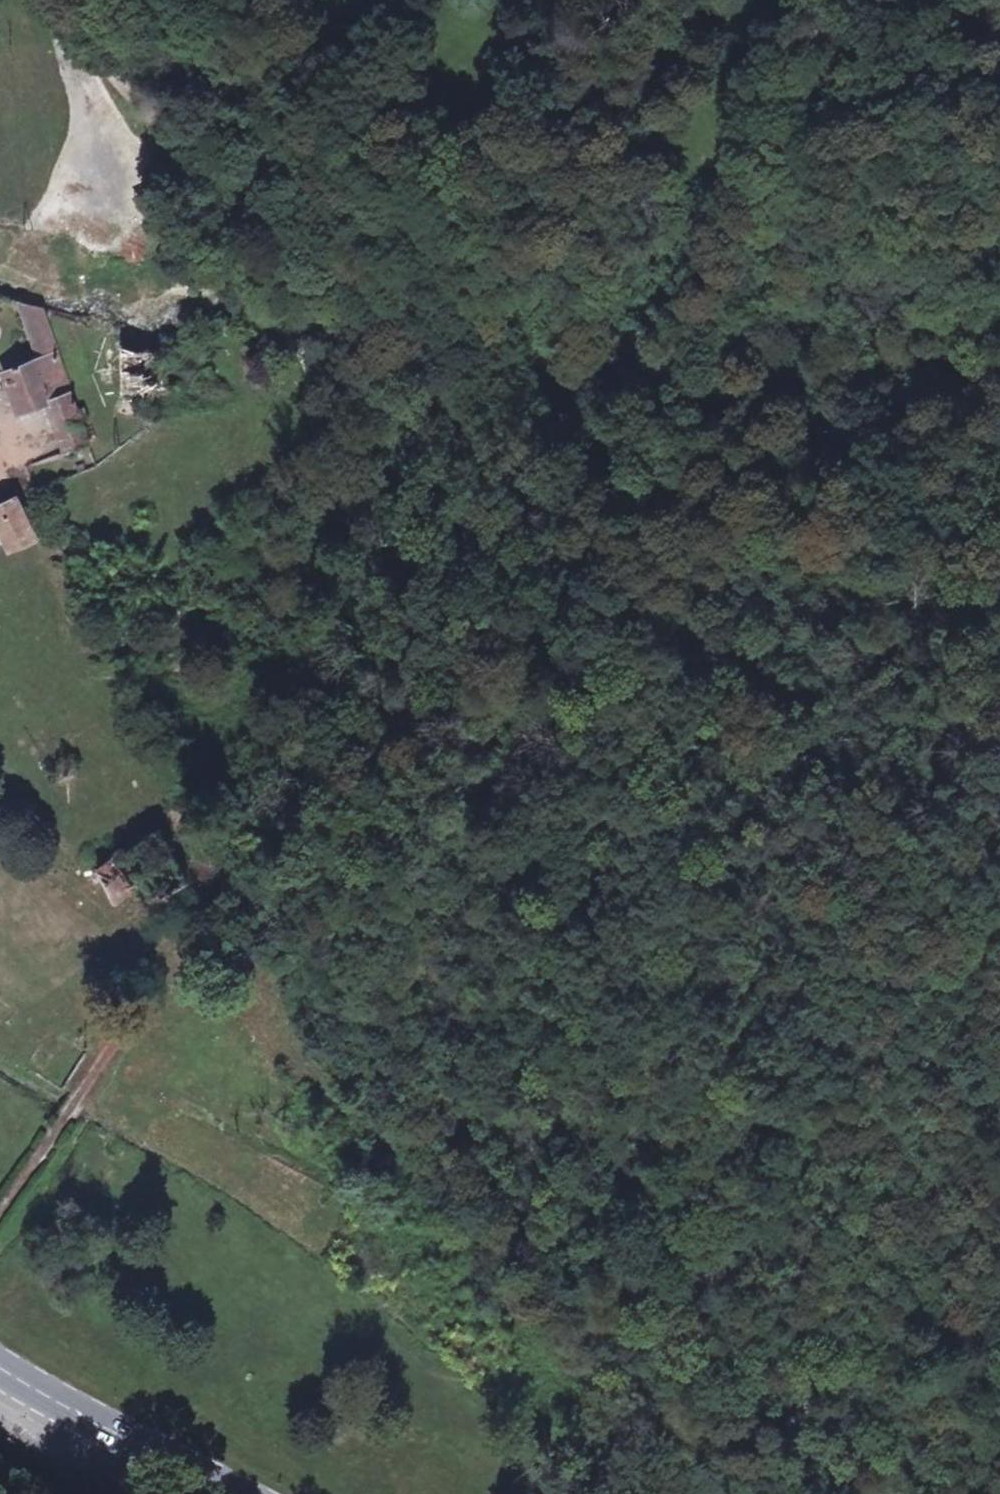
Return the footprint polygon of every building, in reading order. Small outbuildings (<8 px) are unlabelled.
[(14,304),(17,312),(38,366),(5,381),(11,394),(16,408),(22,421),(46,413),(62,459),(91,450),(86,437),(95,434),(90,418),(78,422),(71,400),(75,398),(42,311),(14,304)] [(116,390),(207,390),(206,347),(118,350),(116,390)] [(16,408),(11,394),(5,396),(4,399),(8,409),(11,410),(16,408)] [(0,512),(18,554),(43,543),(25,501),(0,512)] [(204,895),(168,828),(106,871),(121,896),(150,876),(176,920),(204,895)]
